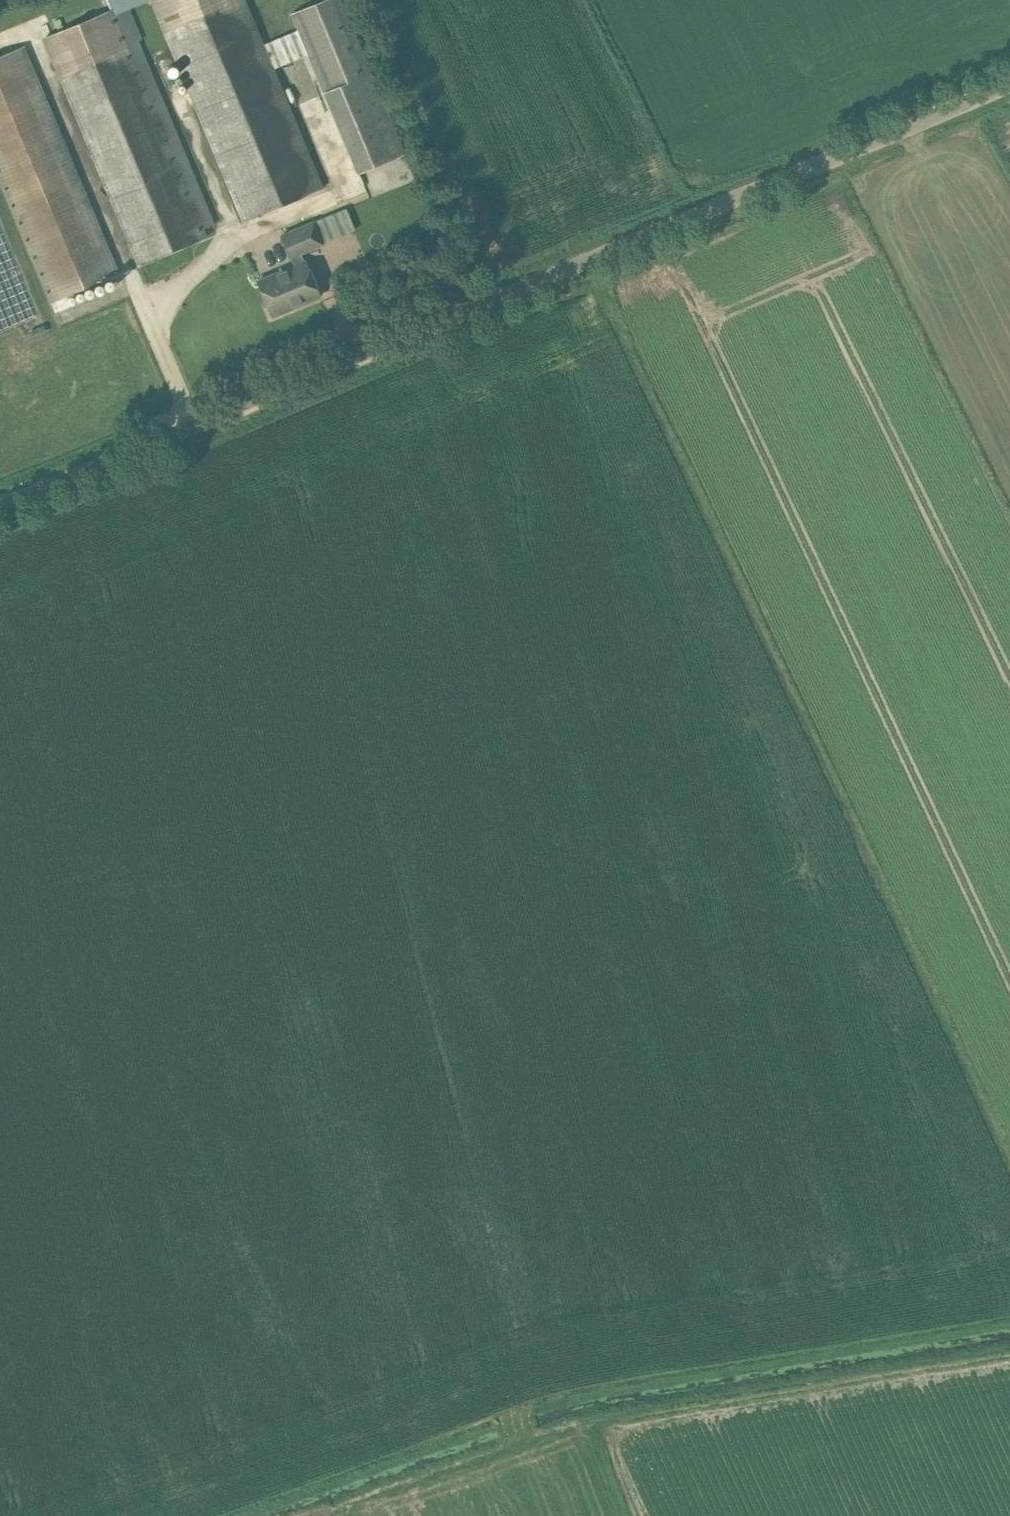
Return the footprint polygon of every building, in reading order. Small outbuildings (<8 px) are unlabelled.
[(217,231),(160,94),(164,92),(130,12),(132,6),(147,0),(108,0),(112,9),(45,37),(139,264),(217,231)] [(243,220),(321,188),(272,70),(309,55),(359,172),(404,153),(341,0),(323,0),(290,14),(297,29),(262,45),(243,0),(151,0),(243,220)] [(50,301),(117,273),(23,46),(0,56),(0,180),(50,301)] [(304,261),(301,253),(323,243),(355,229),(346,208),(314,221),(280,235),(290,257),(294,265),(257,281),(259,284),(272,316),(320,296),(305,261),(304,261)]
